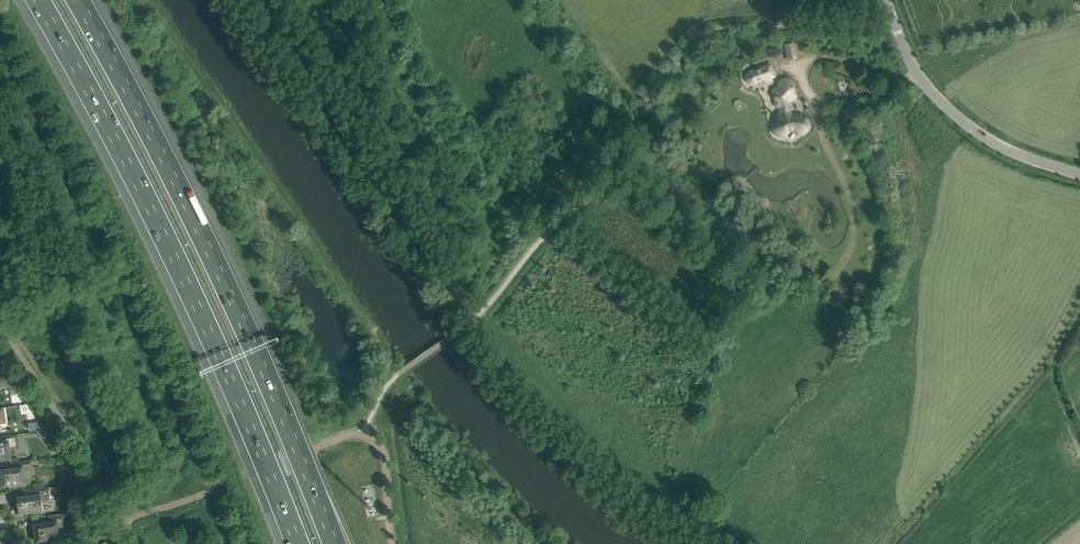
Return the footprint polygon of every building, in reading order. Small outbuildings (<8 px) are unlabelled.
[(796,57),(793,42),(784,43),(787,58),(796,57)] [(756,74),(769,72),(768,60),(755,62),(756,74)] [(794,96),(791,82),(785,80),(781,83),(779,89),(774,91),(777,105),(781,106),(781,113),(778,117),(778,122),(774,126),(774,131),(779,135),(784,134),(789,129),(793,129),(798,133),(802,133),(807,127),(807,122),(800,116),(792,117),(788,113),(786,104),(788,99),(794,96)] [(685,147),(699,152),(702,144),(688,139),(685,147)] [(10,458),(9,449),(19,448),(17,434),(0,437),(0,459),(10,458)] [(10,487),(26,485),(24,474),(33,473),(31,461),(12,464),(13,470),(0,471),(0,476),(1,486),(10,485),(10,487)] [(17,498),(19,514),(43,511),(42,503),(51,502),(49,487),(31,490),(32,496),(17,498)] [(67,526),(65,514),(49,516),(50,522),(34,525),(36,543),(60,540),(58,528),(67,526)]
